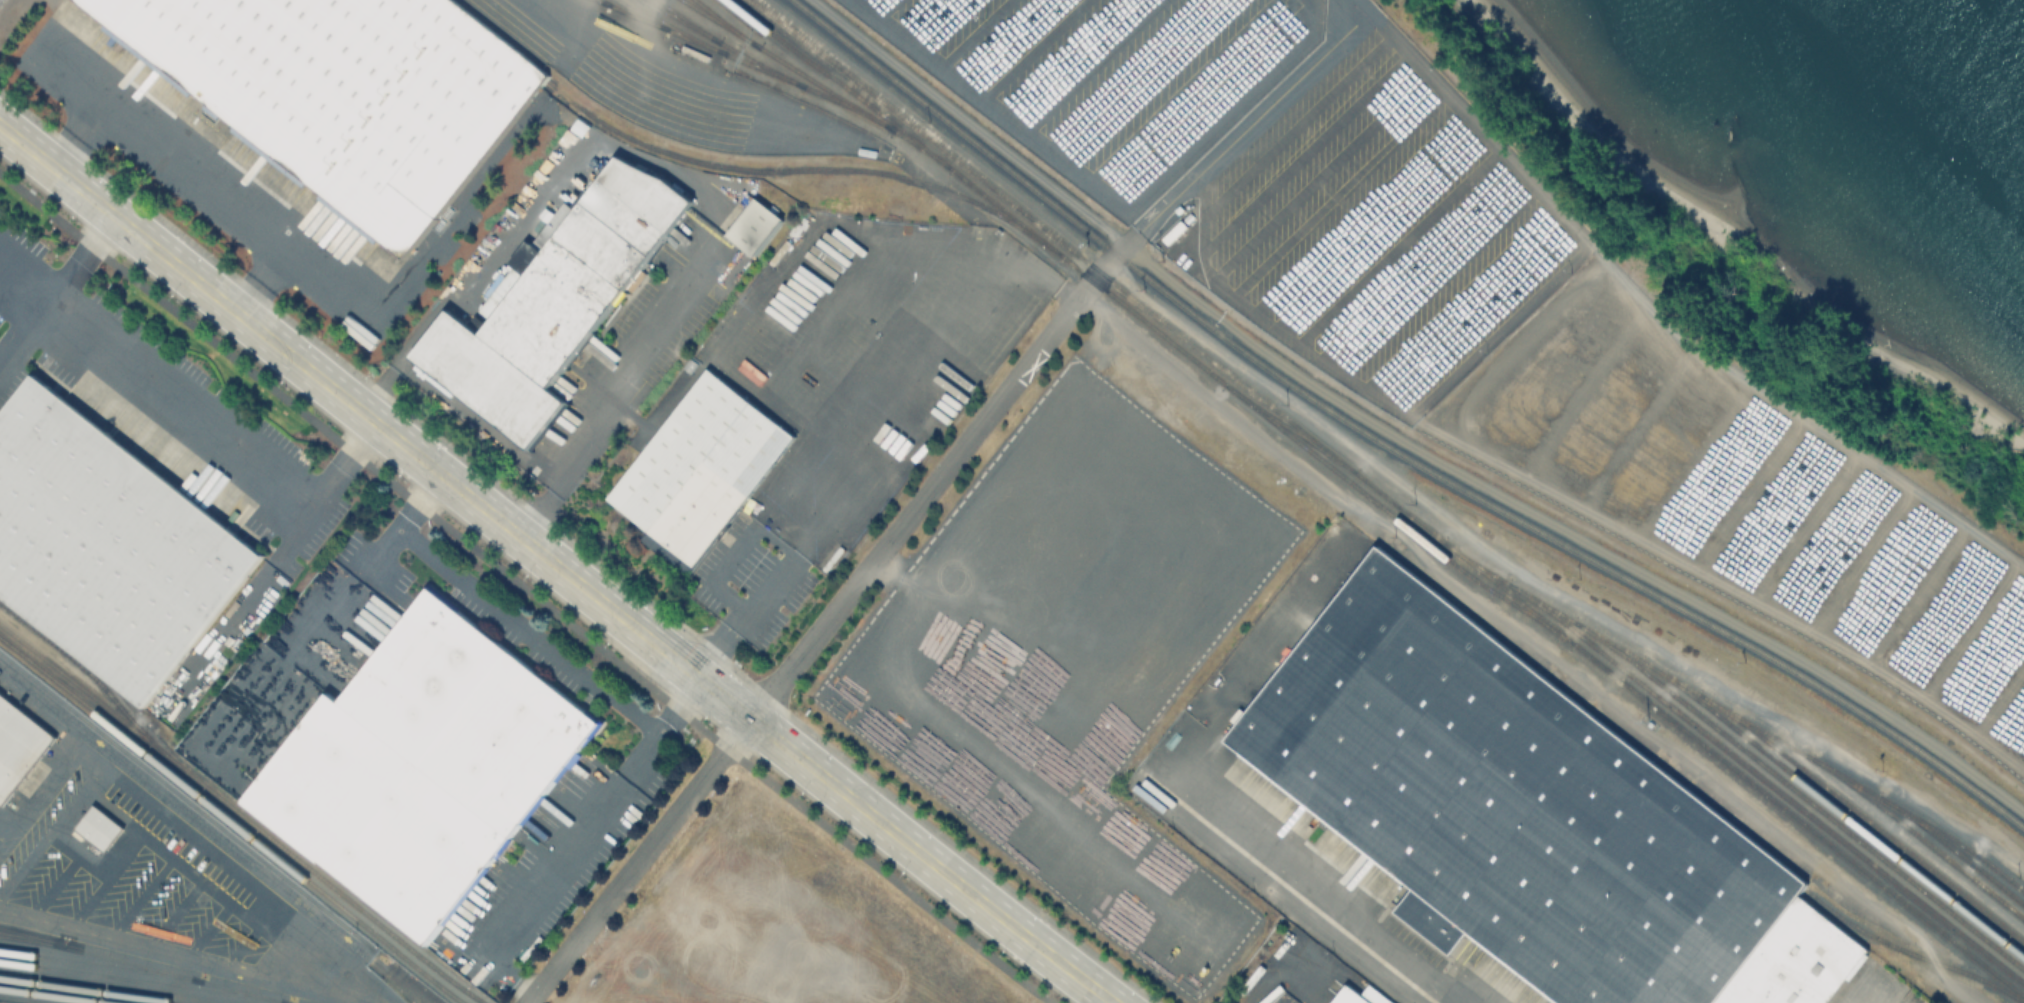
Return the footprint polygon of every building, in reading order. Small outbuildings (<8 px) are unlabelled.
[(408,262),(74,0),(460,0),(555,74),(408,262)] [(411,358),(533,454),(574,403),(554,387),(700,201),(668,176),(625,157),(582,212),(565,199),(478,311),(489,320),(483,327),(453,304),(411,358)] [(783,222),(754,261),(726,240),(755,201),(783,222)] [(796,432),(696,564),(608,496),(709,365),(796,432)] [(148,708),(0,591),(0,419),(37,372),(268,555),(148,708)] [(1847,982),(1830,1002),(1551,1002),(1467,937),(1451,958),(1397,915),(1412,894),(1238,757),(1240,755),(1226,744),(1378,549),(1808,887),(1799,899),(1869,954),(1866,957),(1869,959),(1849,984),(1847,982)] [(432,586),(606,723),(432,945),(248,799),(332,692),(342,700),(432,586)] [(4,809),(0,806),(0,689),(61,738),(4,809)] [(129,830),(108,856),(76,831),(97,805),(129,830)] [(1371,985),(1394,1002),(1335,1002),(1349,985),(1363,996),(1371,985)]
